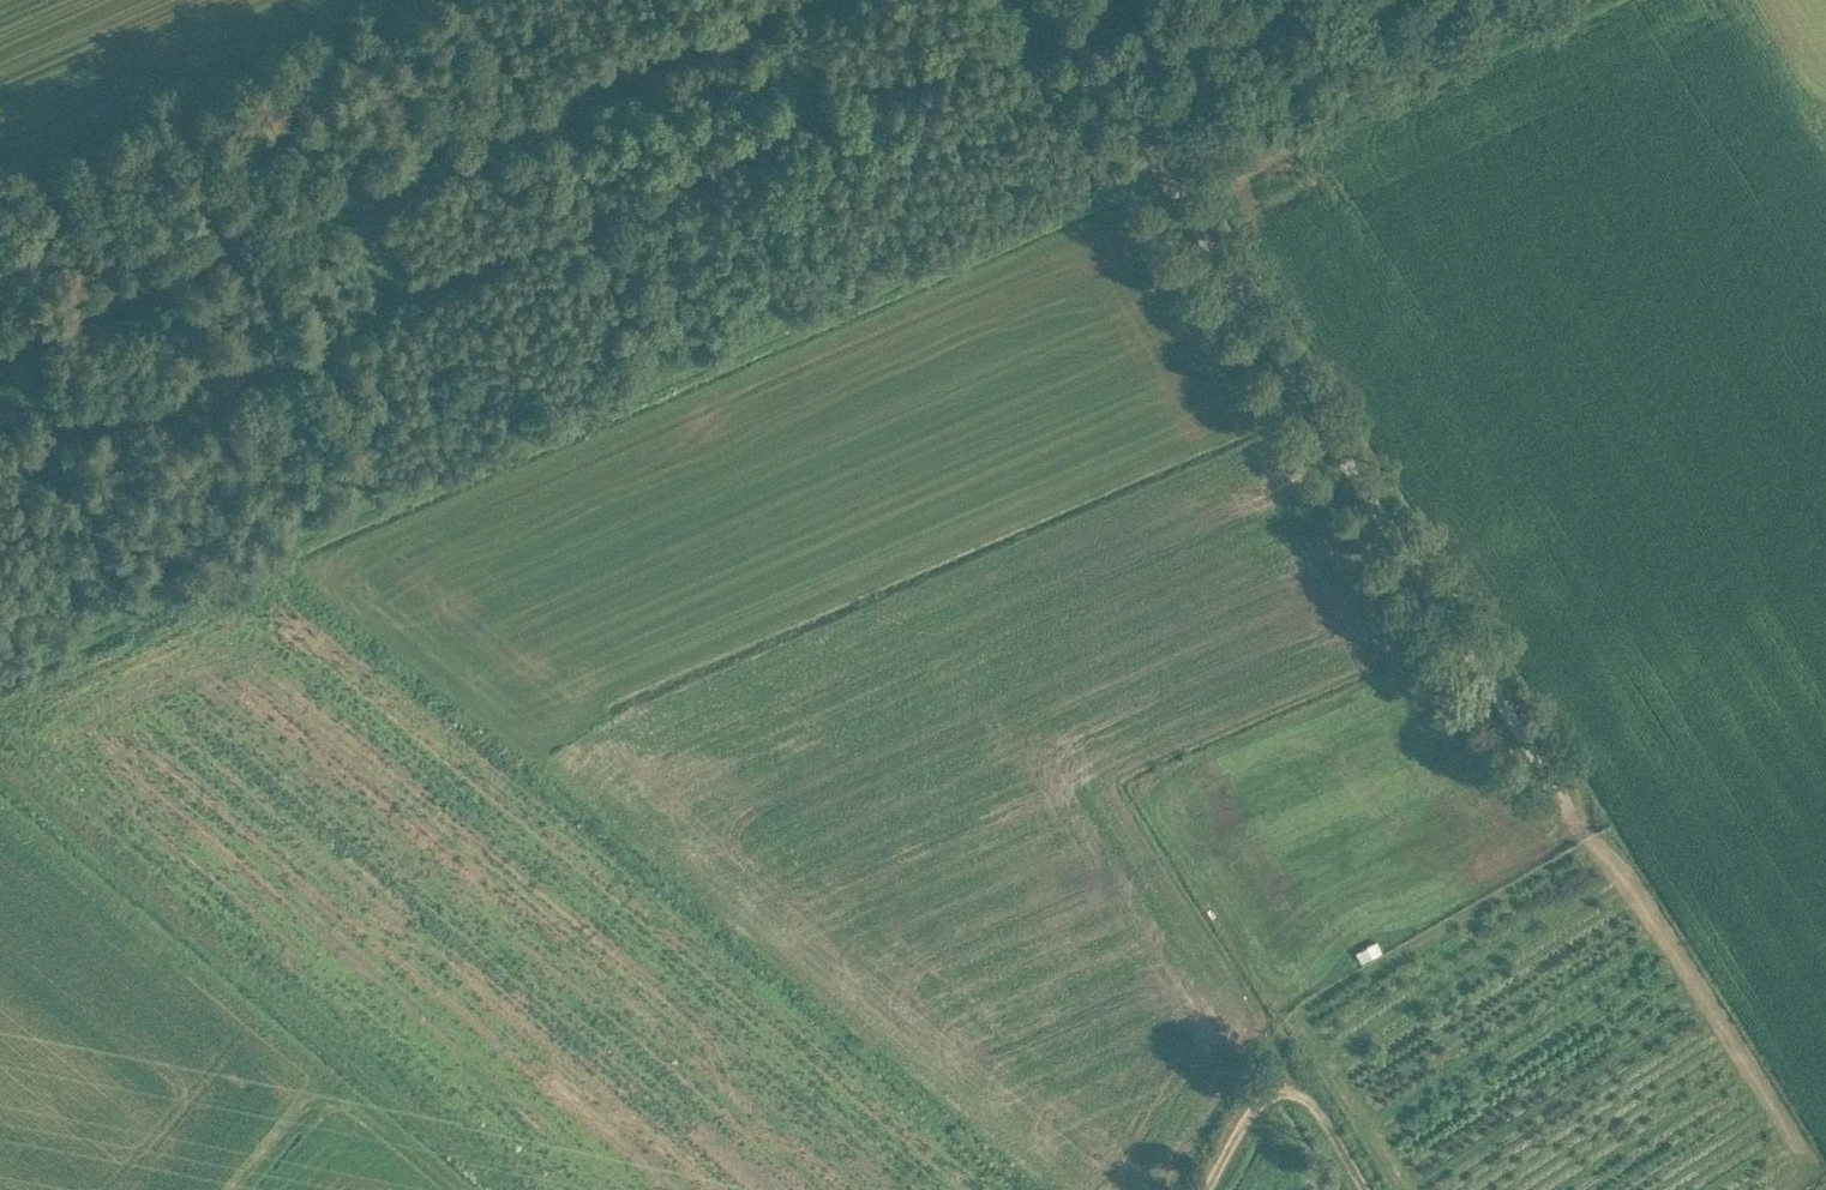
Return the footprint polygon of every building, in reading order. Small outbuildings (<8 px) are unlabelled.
[(1367,959),(1390,948),(1384,936),(1361,947),(1367,959)]
